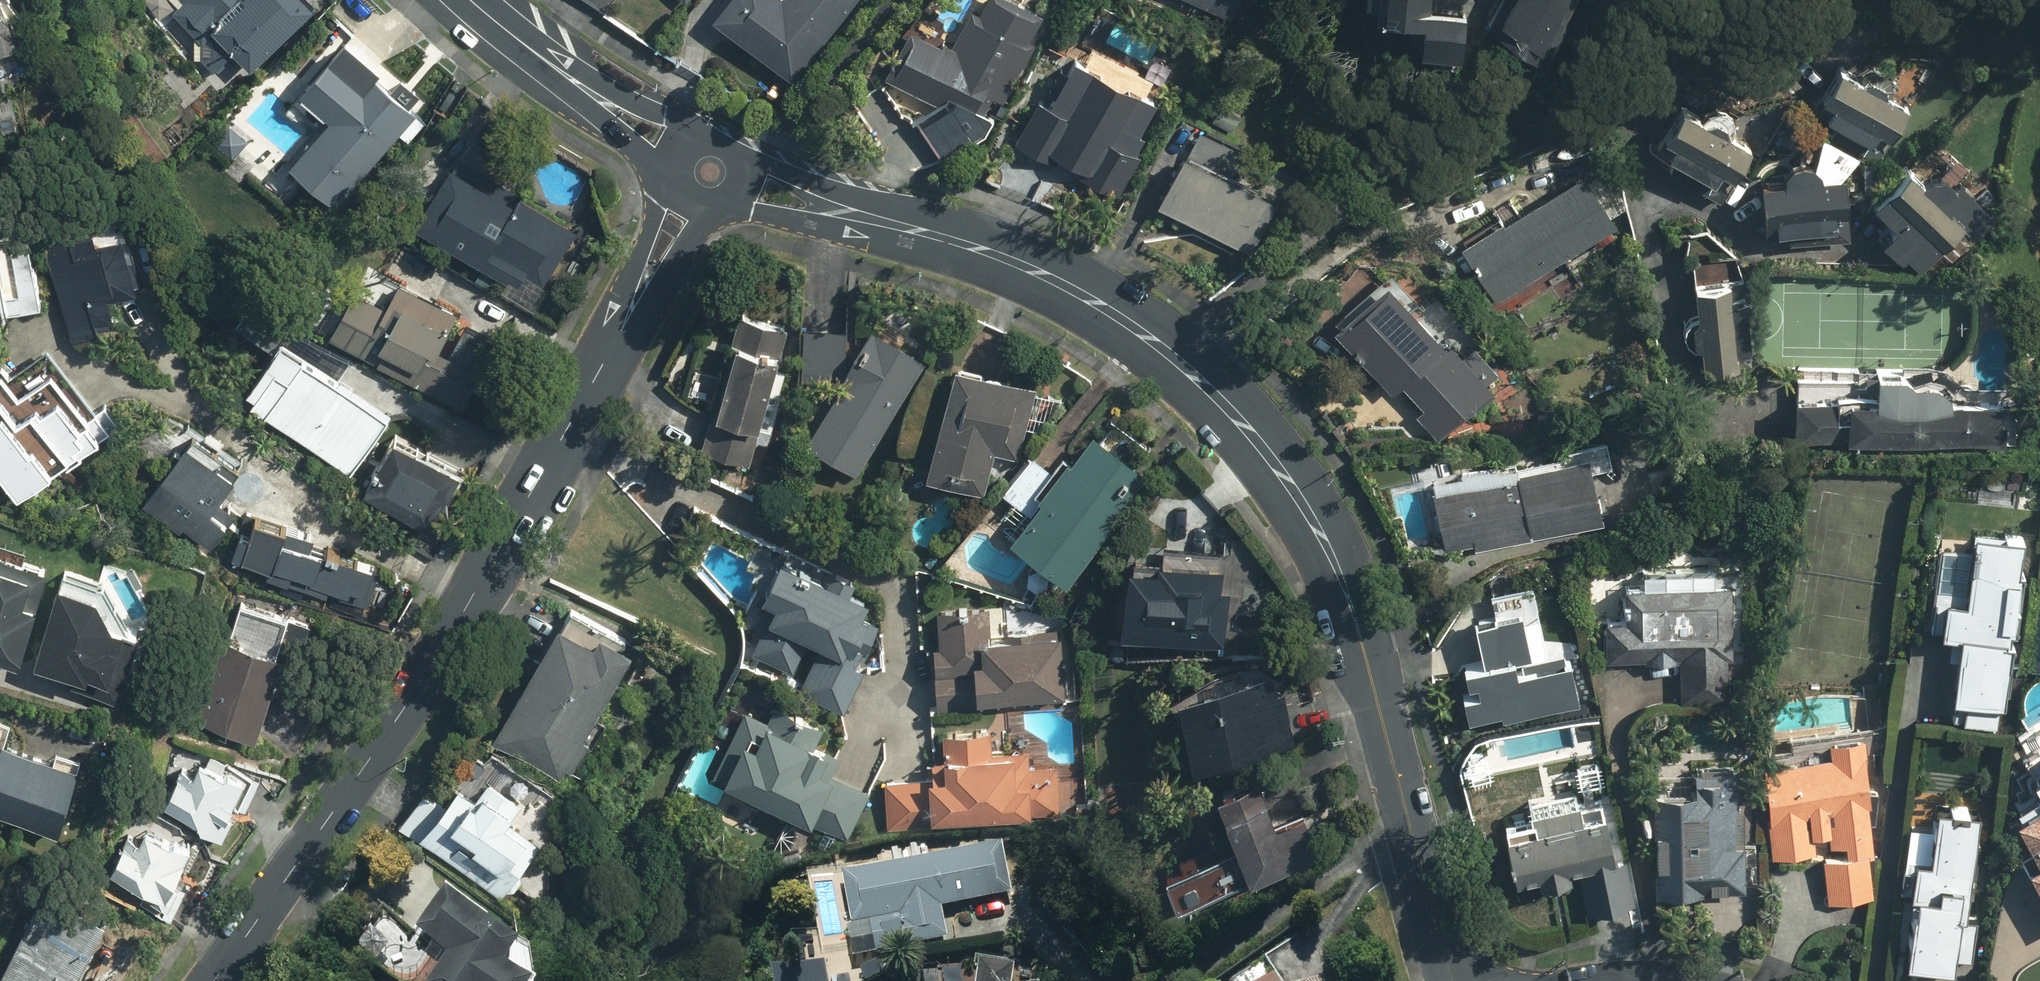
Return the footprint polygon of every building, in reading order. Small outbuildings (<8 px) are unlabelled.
[(31,36),(15,0),(0,0),(0,46),(31,36)] [(178,7),(201,28),(190,40),(217,65),(240,41),(264,63),(304,21),(305,22),(326,0),(185,0),(178,7)] [(707,21),(787,82),(850,0),(723,0),(707,21)] [(951,98),(993,118),(1030,43),(1019,38),(1032,12),(1007,0),(981,0),(974,14),(965,9),(946,50),(907,31),(889,67),(894,70),(888,82),(945,110),(951,98)] [(1224,18),(1232,0),(1184,0),(1224,18)] [(1409,30),(1407,51),(1458,55),(1462,16),(1425,13),(1426,0),(1364,0),(1362,26),(1409,30)] [(1483,15),(1495,22),(1487,36),(1530,59),(1562,0),(1491,0),(1483,15)] [(383,63),(374,73),(344,47),(313,83),(344,109),(303,157),(348,195),(428,102),(383,63)] [(1137,138),(1130,135),(1146,103),(1067,64),(1043,111),(1030,105),(1011,143),(1118,196),(1137,158),(1129,155),(1137,138)] [(1859,73),(1853,83),(1830,68),(1813,97),(1886,139),(1903,111),(1882,99),(1887,89),(1886,81),(1879,74),(1869,69),(1859,73)] [(1665,145),(1657,158),(1706,185),(1714,172),(1728,180),(1745,150),(1672,111),(1656,140),(1665,145)] [(1266,202),(1175,157),(1151,205),(1242,249),(1266,202)] [(423,219),(540,294),(586,223),(530,188),(524,198),(462,158),(423,219)] [(1835,176),(1811,179),(1810,171),(1803,165),(1792,164),(1781,166),(1777,172),(1773,184),(1751,187),(1755,224),(1766,223),(1767,234),(1823,228),(1825,242),(1843,240),(1835,176)] [(1922,178),(1914,187),(1898,171),(1873,197),(1882,206),(1873,216),(1887,229),(1876,240),(1898,260),(1919,238),(1934,252),(1957,227),(1942,213),(1951,204),(1952,192),(1945,181),(1934,177),(1922,178)] [(1608,225),(1574,174),(1457,252),(1492,303),(1608,225)] [(125,307),(119,284),(148,277),(129,207),(54,226),(83,335),(112,327),(108,311),(125,307)] [(23,298),(56,292),(44,228),(0,236),(0,307),(24,303),(23,298)] [(357,302),(340,334),(470,405),(490,370),(446,346),(469,305),(411,273),(397,298),(368,282),(357,302)] [(1718,281),(1682,287),(1697,373),(1732,368),(1730,356),(1751,352),(1742,295),(1721,298),(1718,281)] [(1412,415),(1435,438),(1498,374),(1470,347),(1454,362),(1374,284),(1327,332),(1391,395),(1399,387),(1420,407),(1412,415)] [(783,333),(757,326),(749,354),(728,348),(700,453),(747,466),(783,333)] [(921,366),(866,333),(798,443),(853,476),(921,366)] [(56,336),(0,381),(0,447),(41,498),(130,426),(56,336)] [(302,370),(286,360),(258,403),(363,468),(404,404),(316,348),(302,370)] [(981,492),(992,452),(1014,458),(1031,390),(949,369),(920,477),(981,492)] [(1790,401),(1790,444),(1999,445),(2000,403),(1941,403),(1942,376),(1866,375),(1866,402),(1790,401)] [(476,460),(412,426),(376,492),(440,526),(476,460)] [(236,464),(187,430),(141,495),(182,524),(187,517),(211,534),(232,504),(216,493),(236,464)] [(1146,479),(1089,433),(1000,542),(1057,588),(1146,479)] [(1429,485),(1444,554),(1596,522),(1581,454),(1429,485)] [(249,505),(232,556),(371,600),(383,560),(314,538),(318,527),(249,505)] [(2001,707),(2016,541),(1962,536),(1961,550),(1936,548),(1928,638),(1954,640),(1948,703),(1962,704),(1960,724),(1993,727),(1995,707),(2001,707)] [(34,651),(58,557),(0,542),(0,643),(34,651)] [(826,574),(821,585),(773,562),(755,598),(772,606),(748,654),(785,672),(801,641),(816,648),(795,692),(842,715),(884,632),(858,619),(864,607),(845,597),(851,586),(826,574)] [(126,689),(151,615),(140,610),(123,580),(74,565),(47,652),(91,666),(88,677),(126,689)] [(1150,565),(1149,573),(1119,571),(1113,635),(1221,645),(1225,594),(1214,593),(1216,571),(1150,565)] [(1465,689),(1469,711),(1505,704),(1505,708),(1579,693),(1571,654),(1565,655),(1563,645),(1551,647),(1536,575),(1489,585),(1494,609),(1476,613),(1484,653),(1463,658),(1467,678),(1479,675),(1481,686),(1465,689)] [(1616,589),(1617,621),(1600,622),(1601,661),(1678,658),(1680,702),(1727,700),(1722,584),(1616,589)] [(935,649),(930,649),(936,709),(1059,698),(1054,638),(989,643),(986,609),(932,613),(935,649)] [(294,645),(234,627),(210,712),(269,730),(294,645)] [(557,776),(561,767),(568,771),(583,743),(576,739),(621,653),(589,636),(584,645),(548,627),(489,741),(557,776)] [(1288,744),(1276,695),(1265,698),(1260,677),(1162,701),(1179,771),(1288,744)] [(763,724),(740,713),(710,777),(845,840),(866,794),(826,775),(835,757),(810,746),(819,729),(771,707),(763,724)] [(0,717),(0,807),(71,825),(88,756),(12,737),(16,721),(0,717)] [(1024,757),(988,759),(987,734),(938,737),(939,761),(930,762),(931,780),(883,783),(885,823),(1056,814),(1054,770),(1025,772),(1024,757)] [(1871,896),(1865,858),(1874,857),(1858,739),(1823,744),(1825,758),(1756,768),(1769,859),(1837,849),(1839,858),(1820,860),(1826,902),(1871,896)] [(2026,754),(2031,767),(2010,782),(1995,812),(2013,845),(2002,852),(2039,920),(2039,747),(2026,754)] [(172,802),(190,810),(187,818),(233,832),(253,771),(207,756),(201,766),(189,765),(172,802)] [(1643,792),(1651,897),(1737,891),(1728,770),(1683,773),(1684,789),(1643,792)] [(1246,782),(1204,799),(1241,888),(1315,857),(1298,817),(1266,831),(1246,782)] [(451,789),(416,842),(499,896),(534,844),(505,825),(518,806),(482,783),(470,802),(451,789)] [(1603,816),(1575,822),(1571,805),(1524,816),(1528,832),(1496,839),(1507,885),(1574,870),(1585,915),(1633,904),(1622,858),(1613,860),(1603,816)] [(1943,967),(1944,959),(1957,960),(1970,810),(1926,806),(1924,828),(1902,826),(1896,893),(1905,894),(1899,963),(1943,967)] [(199,839),(139,817),(120,869),(181,890),(199,839)] [(996,846),(836,880),(847,929),(841,930),(848,963),(944,942),(937,913),(1007,898),(996,846)] [(52,883),(1,980),(80,980),(114,914),(52,883)] [(444,957),(427,980),(506,980),(494,973),(511,950),(438,899),(412,935),(444,957)] [(1010,974),(974,967),(971,980),(1009,980),(1010,974)]
